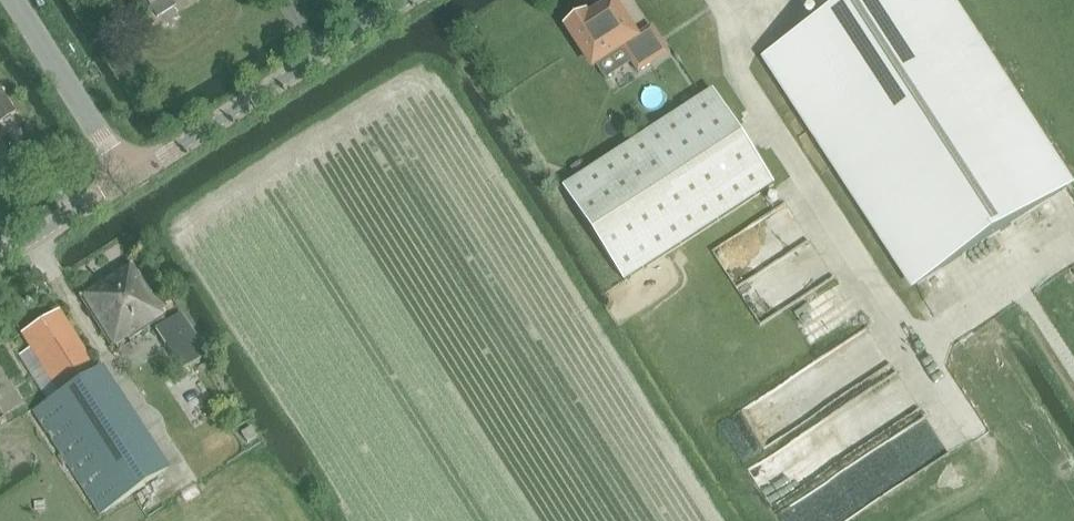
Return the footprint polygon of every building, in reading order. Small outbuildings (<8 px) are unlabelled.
[(769,55),(917,285),(1068,188),(947,0),(813,0),(825,19),(769,55)] [(587,16),(569,28),(594,67),(623,48),(639,73),(669,54),(652,28),(636,38),(615,4),(589,21),(587,16)] [(15,112),(0,88),(0,122),(15,112)] [(775,185),(714,92),(565,189),(626,282),(775,185)] [(8,154),(0,140),(0,159),(8,154)] [(583,162),(572,168),(578,177),(589,171),(583,162)] [(128,339),(163,318),(130,263),(79,295),(111,346),(126,336),(128,339)] [(858,284),(834,304),(842,315),(867,295),(858,284)] [(19,353),(49,400),(98,369),(60,307),(21,332),(31,346),(19,353)] [(156,329),(182,370),(208,353),(181,312),(156,329)] [(98,369),(77,382),(145,486),(164,473),(98,369)] [(49,400),(32,411),(100,515),(145,486),(77,382),(49,400)] [(245,418),(240,409),(230,415),(236,424),(245,418)]
